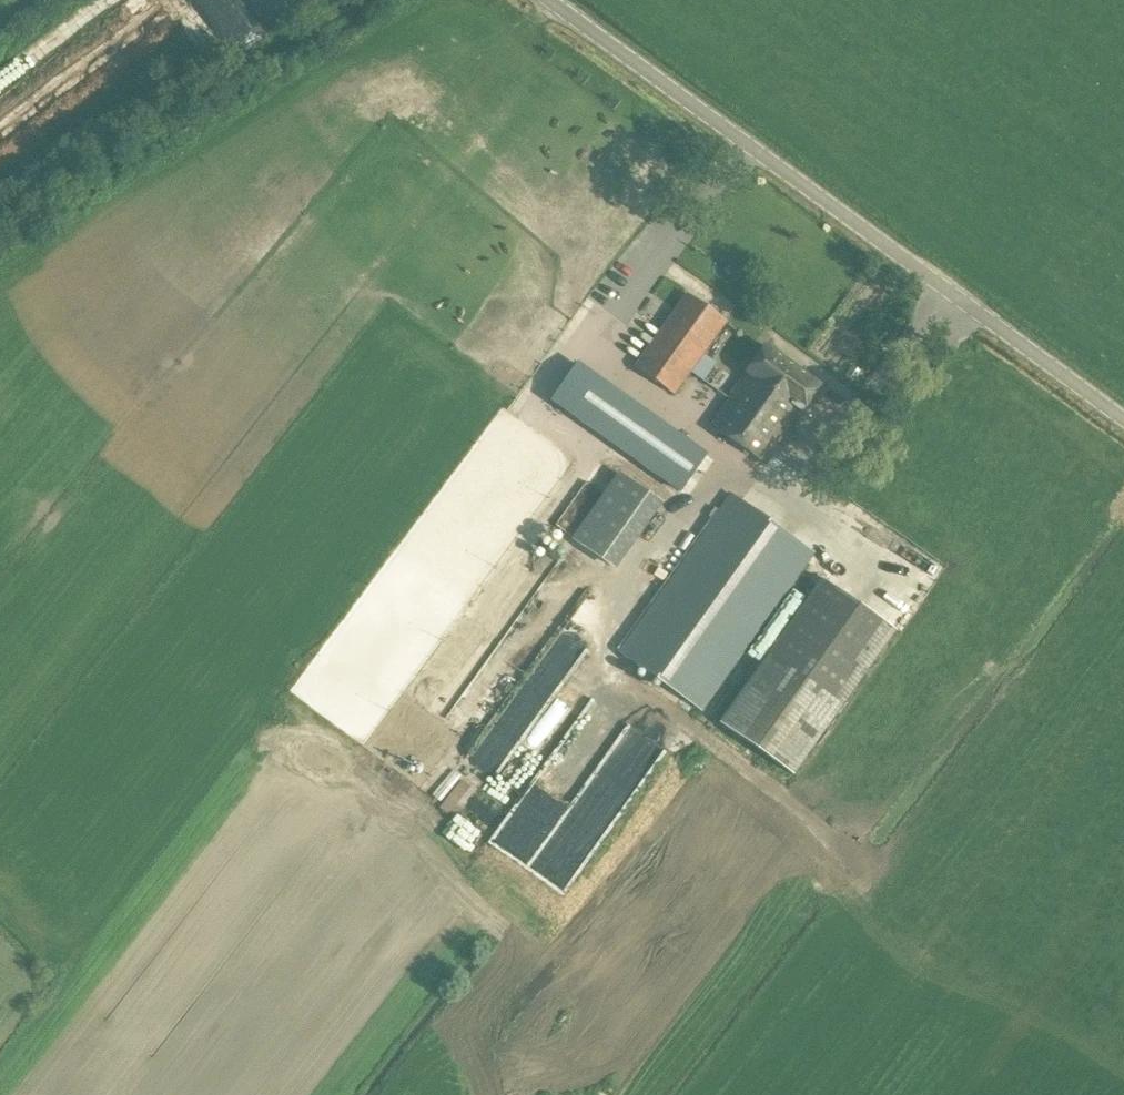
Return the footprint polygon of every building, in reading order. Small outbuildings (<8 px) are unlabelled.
[(674,395),(725,323),(686,295),(635,367),(674,395)] [(796,420),(821,385),(764,345),(745,372),(747,374),(710,425),(762,463),(794,418),(796,420)] [(551,406),(678,495),(705,456),(594,378),(578,366),(551,406)] [(606,563),(652,497),(619,473),(572,539),(606,563)] [(702,711),(814,553),(731,495),(619,652),(702,711)] [(792,775),(895,630),(823,578),(720,723),(792,775)]
